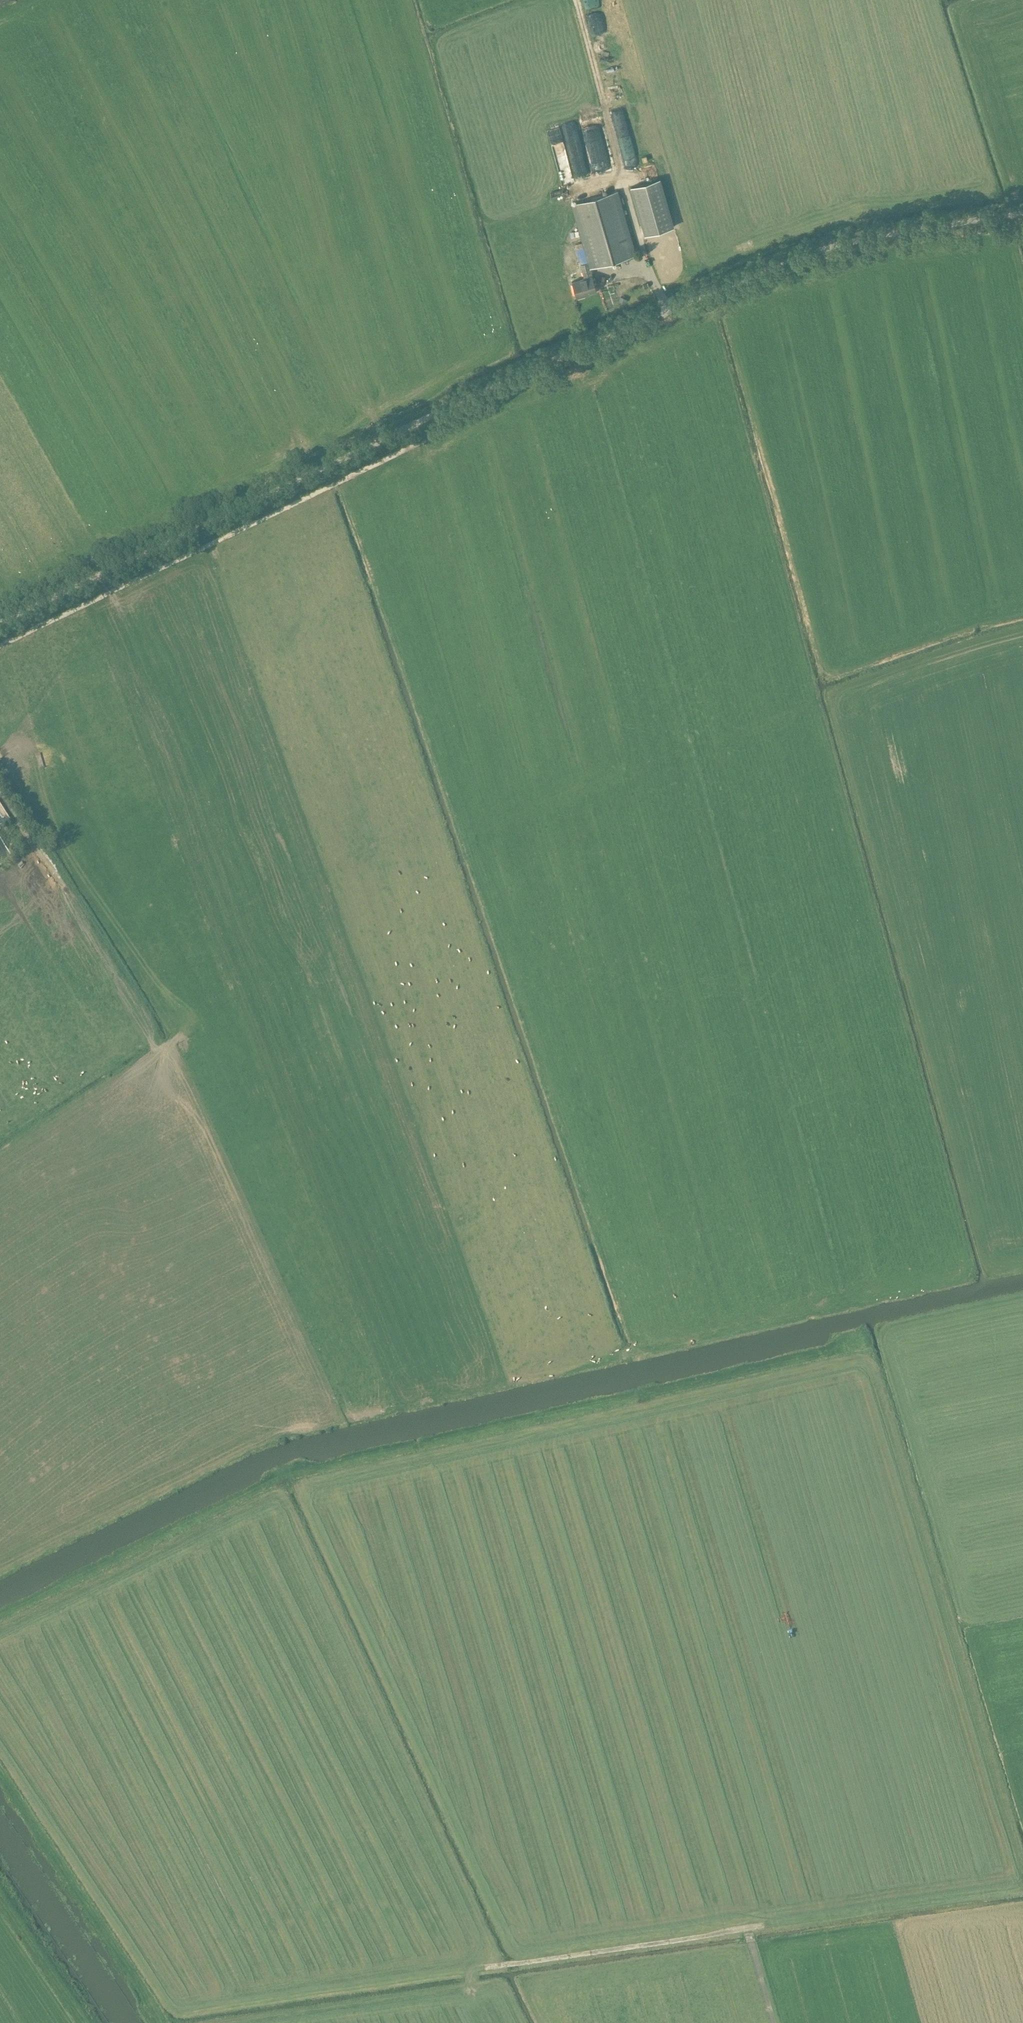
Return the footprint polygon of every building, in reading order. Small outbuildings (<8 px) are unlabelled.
[(598,174),(613,170),(597,115),(583,119),(598,174)] [(572,157),(584,153),(574,120),(562,124),(572,157)] [(552,141),(562,184),(575,181),(565,138),(552,141)] [(631,187),(645,235),(674,227),(660,178),(631,187)] [(618,191),(571,204),(588,262),(580,265),(584,278),(572,282),(576,298),(586,295),(585,294),(596,291),(592,276),(590,268),(636,255),(618,191)] [(68,510),(60,513),(67,530),(75,527),(68,510)]
